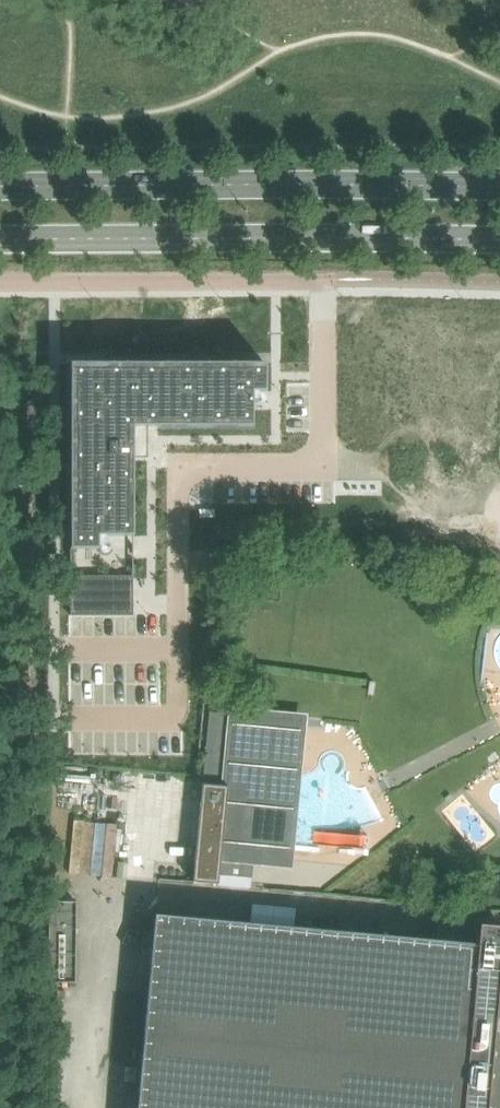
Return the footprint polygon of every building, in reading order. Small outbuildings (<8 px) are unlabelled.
[(265,363),(70,363),(70,548),(98,548),(98,547),(98,535),(106,535),(133,535),(133,458),(133,426),(148,426),(252,426),(252,399),(252,391),(259,391),(265,391),(265,363)] [(203,776),(193,881),(218,884),(219,875),(252,878),(254,859),(287,862),(289,849),(296,773),(301,720),(300,720),(209,711),(203,776)] [(76,901),(50,901),(49,901),(48,982),(76,982),(76,901)] [(499,980),(499,974),(499,927),(480,925),(478,944),(155,915),(138,1107),(499,1107),(499,980)]
